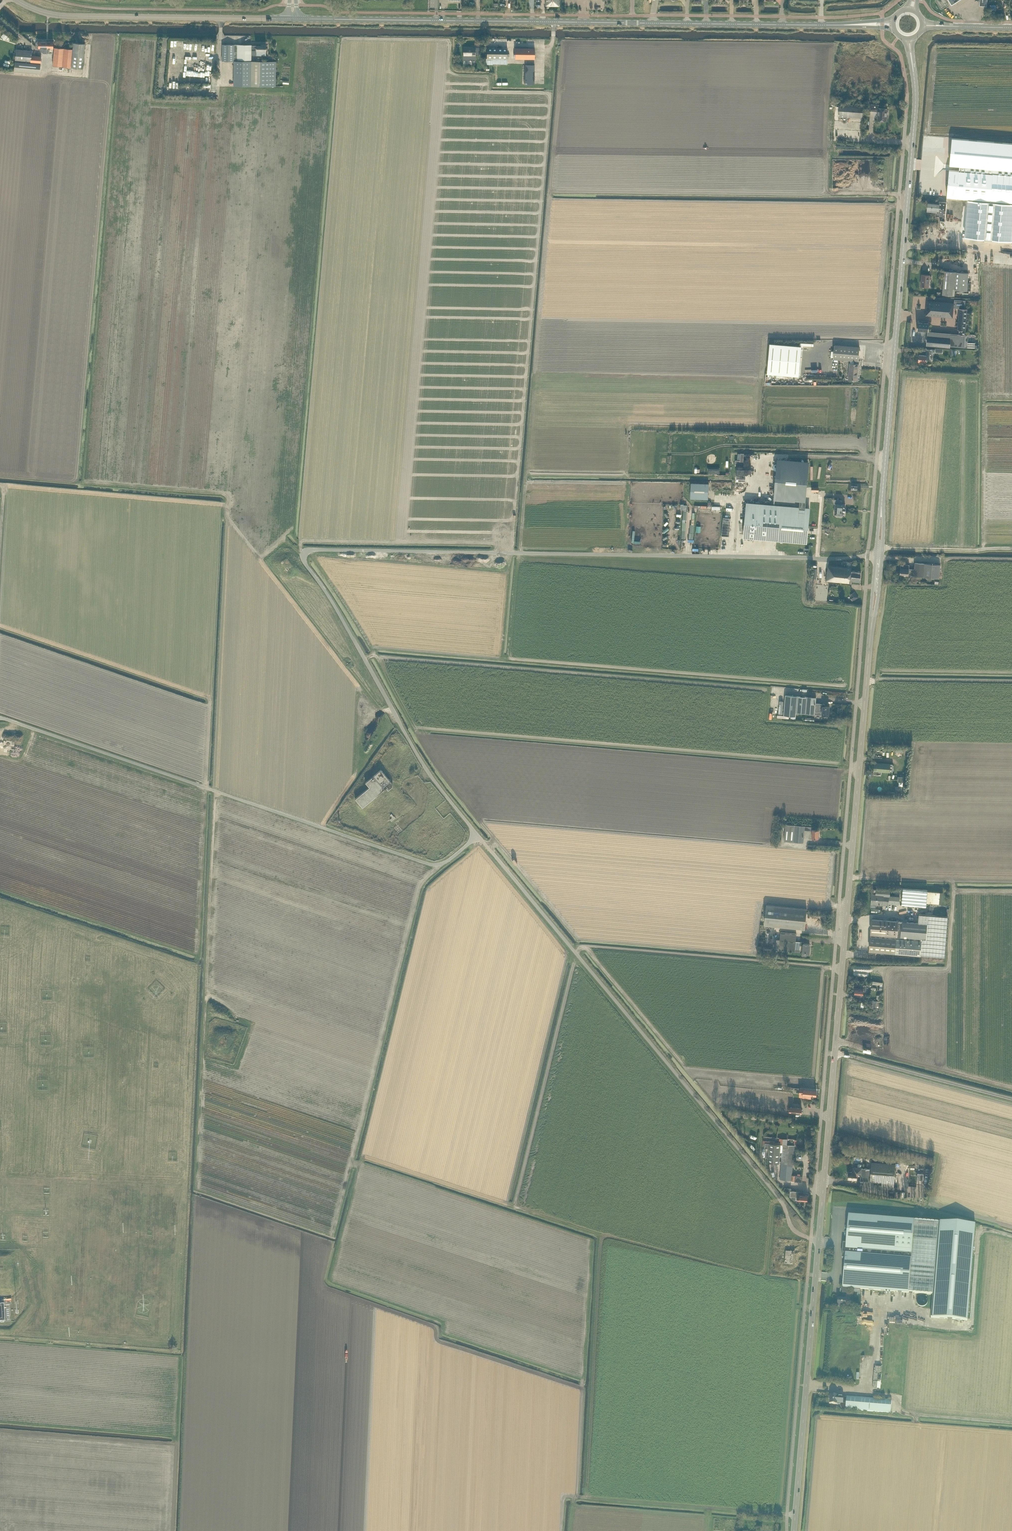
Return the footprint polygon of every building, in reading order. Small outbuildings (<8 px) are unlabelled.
[(36,43),(36,46),(38,48),(41,48),(41,50),(44,53),(45,53),(47,53),(47,46),(47,41),(45,41),(44,40),(42,40),(42,41),(41,41),(39,41),(38,41),(36,43)] [(55,47),(53,66),(62,66),(83,68),(85,43),(74,42),(73,49),(55,47)] [(234,45),(234,44),(222,44),(222,61),(234,61),(234,85),(275,86),(276,61),(251,61),(251,50),(253,50),(253,49),(255,49),(255,50),(256,50),(256,55),(266,55),(266,50),(266,44),(262,44),(262,45),(257,45),(257,46),(251,46),(251,45),(238,44),(238,45),(234,45)] [(463,55),(463,59),(475,59),(475,55),(475,47),(473,47),(471,47),(464,47),(463,55)] [(507,58),(507,48),(487,47),(487,58),(507,58)] [(535,58),(535,48),(515,48),(515,58),(535,58)] [(15,61),(14,70),(40,73),(40,68),(41,62),(42,56),(36,56),(35,63),(31,62),(32,55),(32,50),(16,49),(15,61)] [(214,62),(215,58),(193,51),(191,56),(195,57),(193,65),(197,66),(195,73),(203,76),(203,75),(210,77),(213,66),(216,67),(217,63),(214,62)] [(534,84),(535,64),(525,64),(525,83),(534,84)] [(862,117),(863,105),(840,103),(839,115),(862,117)] [(879,104),(871,104),(871,110),(879,111),(878,120),(880,120),(881,120),(882,120),(883,120),(884,120),(887,120),(888,108),(879,108),(879,104)] [(947,197),(969,199),(969,200),(965,237),(1011,241),(1011,230),(1011,144),(952,139),(947,197)] [(936,215),(944,216),(946,202),(939,201),(939,203),(928,202),(927,209),(928,209),(927,211),(936,212),(936,215)] [(940,241),(962,243),(964,231),(943,229),(942,234),(940,234),(940,241)] [(967,290),(968,272),(945,270),(943,294),(955,295),(955,289),(967,290)] [(929,287),(930,275),(922,274),(921,286),(929,287)] [(954,303),(953,303),(927,300),(926,314),(953,316),(953,308),(954,303)] [(965,308),(966,303),(954,302),(953,303),(954,303),(953,308),(955,308),(955,307),(960,308),(958,329),(960,329),(960,334),(966,334),(966,328),(969,328),(969,323),(967,323),(967,318),(970,318),(970,313),(968,313),(968,308),(965,308)] [(929,330),(929,322),(918,322),(917,330),(929,330)] [(928,344),(927,345),(949,347),(949,344),(950,338),(950,339),(928,337),(928,336),(928,344)] [(801,346),(783,344),(770,343),(768,373),(799,376),(801,346)] [(858,361),(860,347),(835,344),(834,359),(851,360),(851,363),(850,363),(849,374),(850,374),(850,379),(849,378),(848,379),(858,380),(859,371),(858,371),(858,368),(859,368),(859,364),(854,363),(854,360),(858,361)] [(935,353),(935,349),(927,348),(927,355),(919,354),(919,361),(926,362),(927,358),(933,359),(933,352),(935,353)] [(810,459),(777,457),(774,497),(806,500),(810,459)] [(691,482),(690,498),(703,498),(703,495),(709,496),(709,483),(691,482)] [(842,503),(842,500),(835,499),(835,503),(836,503),(835,514),(837,514),(837,515),(838,516),(841,516),(842,516),(842,514),(844,515),(845,511),(845,510),(845,508),(846,508),(845,507),(845,508),(845,504),(842,503)] [(807,542),(810,512),(779,509),(779,504),(748,502),(745,537),(807,542)] [(847,567),(848,561),(844,561),(844,566),(831,565),(831,562),(830,562),(829,569),(828,569),(827,580),(850,583),(851,580),(860,581),(861,571),(852,570),(852,567),(847,567)] [(939,578),(941,564),(915,562),(915,569),(909,568),(910,564),(901,563),(900,574),(908,575),(914,575),(939,578)] [(828,585),(817,584),(815,599),(826,601),(828,585)] [(851,596),(853,600),(859,597),(856,590),(851,593),(852,595),(851,596)] [(807,697),(786,695),(784,715),(797,716),(797,712),(806,712),(805,714),(807,714),(807,715),(813,715),(814,713),(815,713),(816,710),(819,710),(819,707),(823,707),(822,714),(829,715),(830,706),(825,706),(825,703),(816,703),(816,697),(807,697)] [(405,744),(397,734),(396,735),(396,734),(393,737),(399,744),(402,748),(402,747),(405,745),(406,745),(405,744)] [(890,763),(879,762),(875,762),(874,770),(889,771),(890,763)] [(392,783),(389,779),(381,769),(365,782),(369,786),(355,798),(363,807),(364,806),(392,783)] [(906,772),(898,771),(896,779),(900,780),(900,782),(904,782),(906,772)] [(902,786),(896,786),(896,792),(892,791),(892,795),(902,795),(902,786)] [(786,828),(784,840),(794,841),(803,841),(804,829),(805,825),(795,824),(786,824),(786,828)] [(808,825),(808,829),(813,830),(812,837),(819,837),(819,829),(814,828),(814,826),(808,825)] [(890,890),(879,889),(877,888),(876,893),(872,893),(872,898),(871,898),(871,906),(876,906),(876,903),(883,904),(884,895),(889,895),(889,900),(889,902),(899,903),(900,895),(890,895),(890,890)] [(943,892),(931,891),(930,902),(942,903),(943,892)] [(804,929),(807,908),(766,904),(764,925),(804,929)] [(919,913),(918,920),(918,922),(928,923),(926,938),(921,937),(920,954),(945,956),(948,916),(919,913)] [(918,922),(879,919),(872,918),(870,950),(920,954),(921,937),(926,938),(928,923),(918,922)] [(780,938),(779,949),(794,950),(795,947),(800,948),(800,944),(803,944),(803,951),(802,955),(806,955),(807,954),(807,952),(809,952),(810,943),(804,942),(795,941),(796,932),(781,931),(780,938)] [(866,990),(866,984),(861,984),(861,987),(855,987),(855,993),(863,993),(863,990),(866,990)] [(882,1001),(873,1000),(872,1007),(881,1009),(882,1001)] [(800,1087),(800,1092),(803,1093),(803,1094),(803,1097),(811,1097),(811,1094),(816,1095),(817,1094),(817,1090),(804,1088),(800,1087)] [(763,1140),(763,1142),(765,1142),(765,1147),(769,1147),(768,1162),(770,1162),(779,1163),(781,1144),(783,1144),(783,1138),(780,1137),(779,1140),(781,1140),(781,1142),(775,1141),(763,1140)] [(783,1144),(780,1179),(792,1180),(795,1180),(795,1181),(802,1181),(803,1175),(800,1175),(800,1173),(799,1173),(798,1173),(798,1175),(795,1175),(795,1174),(792,1174),(795,1145),(783,1144)] [(895,1161),(875,1160),(871,1159),(871,1166),(854,1166),(854,1168),(852,1168),(852,1171),(848,1171),(848,1177),(856,1178),(856,1179),(882,1181),(882,1185),(894,1186),(895,1161)] [(785,1187),(785,1188),(790,1194),(790,1195),(794,1199),(797,1199),(798,1199),(799,1201),(802,1201),(803,1200),(807,1200),(808,1194),(798,1194),(798,1191),(791,1190),(791,1187),(785,1187)] [(844,1244),(842,1259),(845,1259),(843,1288),(847,1288),(879,1291),(888,1291),(933,1295),(939,1223),(879,1218),(849,1216),(847,1244),(844,1244)] [(939,1223),(933,1295),(931,1318),(968,1321),(975,1226),(939,1223)] [(793,1250),(792,1250),(790,1249),(791,1250),(786,1249),(784,1263),(793,1263),(794,1250),(793,1250),(795,1249),(794,1249),(793,1250)] [(838,1299),(838,1307),(846,1308),(847,1300),(846,1300),(847,1289),(847,1288),(843,1288),(841,1288),(840,1300),(838,1299)] [(838,1396),(835,1396),(830,1395),(830,1404),(837,1405),(837,1403),(847,1404),(847,1398),(838,1397),(838,1396)] [(892,1401),(849,1397),(847,1397),(847,1398),(847,1404),(846,1409),(891,1413),(891,1412),(892,1401)]
